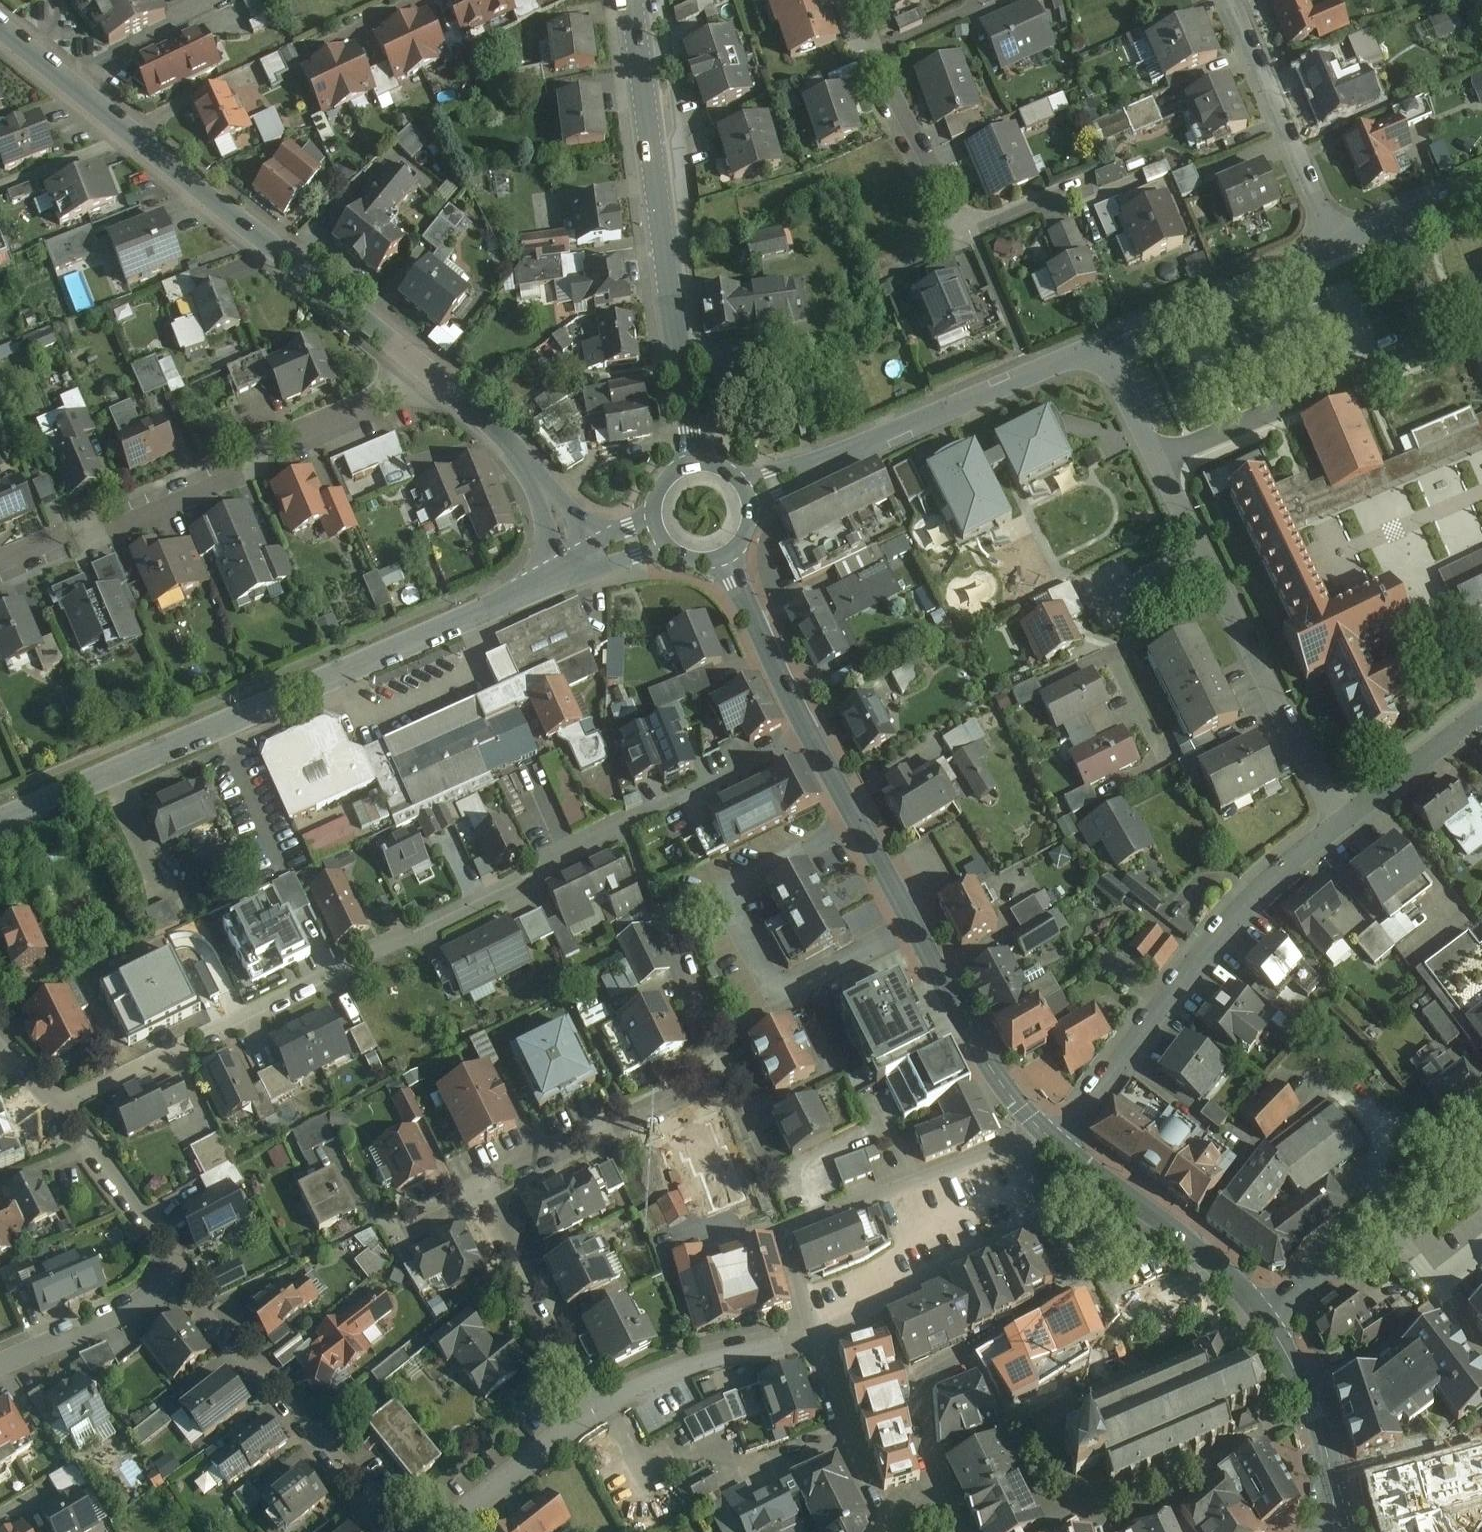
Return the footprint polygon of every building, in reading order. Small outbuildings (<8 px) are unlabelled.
[(75,3),(78,1),(86,17),(90,15),(98,31),(101,29),(109,45),(164,17),(156,0),(155,0),(152,1),(151,0),(73,0),(75,3)] [(276,12),(271,0),(242,0),(253,31),(270,24),(267,15),(276,12)] [(447,2),(456,23),(462,35),(463,35),(488,23),(477,0),(451,0),(447,2)] [(488,23),(512,12),(513,12),(508,0),(477,0),(488,23)] [(521,0),(508,0),(513,12),(512,12),(517,23),(529,18),(521,0)] [(534,0),(521,0),(529,18),(541,12),(535,0),(534,1),(534,0)] [(767,10),(770,9),(769,7),(791,0),(763,0),(767,10)] [(797,7),(795,1),(795,0),(791,0),(769,7),(770,9),(778,7),(794,56),(836,42),(822,0),(818,0),(797,7)] [(891,7),(894,9),(920,0),(889,0),(891,7)] [(1271,5),(1288,45),(1318,32),(1320,31),(1312,13),(1307,0),(1282,0),(1271,5)] [(1335,3),(1312,13),(1320,31),(1318,32),(1321,38),(1346,27),(1335,3)] [(1033,4),(982,26),(1001,67),(1033,53),(1034,54),(1052,46),(1033,4)] [(917,12),(895,21),(900,32),(922,22),(917,12)] [(438,40),(426,14),(415,19),(414,17),(400,24),(421,71),(436,64),(435,62),(445,58),(446,57),(438,40)] [(1170,30),(1148,40),(1148,41),(1156,60),(1207,38),(1199,18),(1170,30)] [(1165,19),(1137,32),(1142,44),(1148,41),(1148,40),(1170,30),(1165,19)] [(462,35),(456,23),(445,28),(448,35),(449,35),(456,51),(457,51),(468,46),(463,35),(462,35)] [(400,24),(385,31),(386,33),(375,38),(387,63),(395,81),(396,80),(406,75),(407,77),(421,71),(400,24)] [(589,27),(549,32),(551,44),(539,45),(542,61),(553,60),(554,70),(594,65),(589,27)] [(202,32),(168,48),(184,82),(218,66),(202,32)] [(1370,33),(1350,42),(1359,61),(1379,53),(1370,33)] [(448,35),(438,40),(446,57),(445,58),(448,63),(460,57),(457,51),(456,51),(449,35),(448,35)] [(729,35),(686,49),(694,74),(690,76),(694,87),(698,85),(706,110),(749,96),(742,75),(744,71),(740,58),(736,56),(729,35)] [(1207,38),(1156,60),(1165,80),(1187,71),(1216,58),(1207,38)] [(168,48),(133,64),(150,99),(184,82),(168,48)] [(353,48),(342,53),(342,51),(327,58),(349,104),(363,98),(362,96),(372,91),(373,91),(365,73),(353,48)] [(959,56),(917,71),(936,124),(944,121),(951,141),(977,131),(970,111),(978,109),(977,107),(973,108),(962,76),(965,75),(959,56)] [(327,58),(313,64),(314,66),(303,71),(322,114),(333,109),(334,111),(349,104),(327,58)] [(1331,59),(1301,73),(1315,108),(1346,94),(1341,81),(1331,59)] [(387,63),(376,68),(389,95),(401,90),(396,80),(395,81),(387,63)] [(389,95),(376,68),(365,73),(373,91),(372,91),(377,100),(389,95)] [(1481,103),(1481,70),(1468,76),(1480,104),(1481,103)] [(1187,71),(1165,80),(1169,91),(1191,82),(1187,71)] [(1361,72),(1341,81),(1346,94),(1315,108),(1323,124),(1374,102),(1361,72)] [(821,77),(797,88),(803,106),(806,105),(806,103),(828,96),(821,77)] [(574,94),(573,80),(548,82),(549,96),(574,94)] [(1226,82),(1187,99),(1200,131),(1202,130),(1207,142),(1205,143),(1206,145),(1246,128),(1226,82)] [(226,91),(193,105),(211,145),(215,144),(223,161),(237,154),(229,137),(249,128),(242,113),(237,116),(226,91)] [(828,96),(806,103),(806,105),(815,131),(821,129),(825,143),(820,145),(820,147),(858,135),(843,91),(828,96)] [(598,95),(559,100),(565,148),(604,143),(598,95)] [(1421,95),(1390,108),(1395,120),(1396,119),(1401,130),(1431,117),(1421,95)] [(1152,99),(1122,112),(1133,136),(1162,124),(1152,99)] [(767,101),(743,112),(747,126),(765,121),(766,127),(779,123),(767,101)] [(1047,102),(1018,114),(1026,132),(1054,120),(1047,102)] [(273,111),(252,121),(264,146),(285,137),(273,111)] [(322,114),(311,119),(318,132),(328,127),(322,114)] [(1395,120),(1343,142),(1364,190),(1397,176),(1388,156),(1408,148),(1401,130),(1396,119),(1395,120)] [(8,131),(9,132),(0,135),(0,159),(4,171),(51,153),(39,121),(21,127),(20,126),(8,131)] [(747,126),(722,134),(729,156),(727,157),(734,180),(778,167),(766,127),(765,121),(747,126)] [(328,127),(318,132),(323,144),(334,139),(328,127)] [(1013,129),(968,148),(975,166),(977,165),(990,198),(989,198),(989,200),(1035,180),(1034,179),(1032,180),(1018,147),(1020,146),(1013,129)] [(412,131),(399,143),(404,151),(419,138),(412,131)] [(320,170),(290,145),(274,164),(305,189),(320,170)] [(108,160),(71,174),(87,214),(124,199),(108,160)] [(1095,170),(1099,184),(1126,177),(1123,163),(1095,170)] [(274,164),(253,189),(283,215),(305,189),(274,164)] [(1163,164),(1142,172),(1146,182),(1167,174),(1163,164)] [(1193,167),(1172,176),(1181,198),(1202,189),(1193,167)] [(1263,167),(1217,187),(1232,224),(1279,204),(1263,167)] [(361,207),(333,240),(346,251),(345,253),(361,267),(363,265),(376,276),(404,243),(383,226),(415,187),(393,169),(361,207)] [(50,228),(87,214),(71,174),(35,188),(50,228)] [(445,186),(434,199),(443,206),(454,193),(445,186)] [(1155,186),(1118,202),(1124,216),(1122,217),(1142,262),(1182,244),(1163,200),(1162,200),(1155,186)] [(613,199),(572,205),(577,245),(620,239),(617,218),(616,218),(613,199)] [(461,217),(449,207),(439,219),(451,229),(461,217)] [(451,229),(439,219),(421,240),(440,256),(431,267),(438,273),(447,262),(454,254),(447,249),(458,235),(451,229)] [(162,220),(109,240),(127,285),(180,265),(162,220)] [(1072,225),(1049,235),(1062,265),(1084,256),(1072,225)] [(782,230),(745,239),(748,248),(771,242),(774,254),(787,251),(782,230)] [(79,233),(44,246),(54,272),(89,259),(79,233)] [(566,234),(520,240),(523,262),(560,257),(569,256),(566,234)] [(1062,265),(1045,272),(1056,297),(1095,281),(1084,256),(1062,265)] [(560,257),(523,262),(524,275),(561,270),(560,257)] [(464,276),(447,262),(438,273),(455,286),(464,276)] [(561,270),(524,275),(523,262),(514,273),(516,289),(563,281),(561,270)] [(621,262),(584,268),(586,278),(571,280),(574,305),(595,301),(596,307),(611,305),(611,303),(629,300),(626,282),(624,283),(621,262)] [(428,264),(400,298),(440,331),(468,297),(455,286),(438,273),(431,267),(428,264)] [(936,268),(926,272),(931,284),(941,279),(936,268)] [(186,276),(164,285),(173,306),(192,299),(195,298),(186,276)] [(954,281),(914,298),(934,344),(935,343),(936,343),(934,338),(959,327),(969,323),(971,328),(974,327),(965,306),(954,281)] [(789,284),(736,291),(702,295),(704,310),(703,310),(705,320),(706,320),(707,334),(795,322),(789,284)] [(195,298),(192,299),(199,316),(174,326),(185,355),(208,346),(205,339),(239,326),(224,286),(195,298)] [(988,292),(990,296),(965,306),(974,327),(971,328),(976,338),(1003,327),(1005,331),(1006,330),(989,291),(988,292)] [(1470,314),(1481,341),(1481,309),(1470,314)] [(631,318),(598,324),(600,342),(583,344),(588,369),(605,366),(605,367),(638,362),(631,318)] [(959,327),(934,338),(936,343),(935,343),(940,353),(966,342),(959,327)] [(572,346),(561,330),(551,337),(563,353),(572,346)] [(222,365),(243,356),(235,340),(215,349),(222,365)] [(317,342),(284,356),(285,356),(268,363),(267,364),(269,368),(257,373),(262,384),(274,379),(284,403),(302,395),(302,396),(334,382),(317,342)] [(264,354),(227,371),(237,395),(262,384),(257,373),(269,368),(267,364),(268,363),(264,354)] [(155,358),(131,368),(143,397),(168,388),(155,358)] [(641,381),(583,393),(588,417),(604,414),(609,444),(652,436),(646,401),(645,401),(641,381)] [(1352,399),(1301,421),(1327,482),(1356,470),(1360,479),(1382,470),(1352,399)] [(126,417),(122,407),(109,412),(120,438),(141,428),(134,413),(126,417)] [(1469,411),(1410,437),(1417,454),(1477,429),(1474,421),(1469,411)] [(85,412),(56,425),(69,453),(87,446),(83,436),(93,432),(85,412)] [(1048,414),(993,441),(1017,489),(1072,463),(1048,414)] [(1270,490),(1275,501),(1293,493),(1306,525),(1481,449),(1481,418),(1474,421),(1477,429),(1417,454),(1382,470),(1360,479),(1356,470),(1327,482),(1309,487),(1305,476),(1270,490)] [(120,438),(117,439),(130,471),(174,452),(160,420),(141,428),(120,438)] [(565,471),(590,454),(577,433),(551,450),(565,471)] [(395,435),(342,457),(352,479),(379,468),(389,492),(414,481),(395,435)] [(69,453),(54,459),(60,473),(54,476),(61,494),(68,491),(70,496),(102,482),(87,446),(69,453)] [(964,449),(948,455),(934,465),(935,467),(926,471),(963,546),(1012,521),(990,476),(1006,468),(999,456),(983,464),(974,447),(965,452),(964,449)] [(484,458),(417,486),(432,523),(454,514),(457,522),(471,516),(481,540),(512,527),(483,459),(484,459),(484,458)] [(891,468),(906,500),(924,492),(909,460),(891,468)] [(876,466),(809,497),(810,498),(781,512),(797,546),(786,551),(801,583),(834,568),(866,552),(850,520),(892,500),(876,466)] [(310,471),(272,488),(283,513),(281,518),(286,529),(291,531),(292,534),(328,518),(329,519),(330,518),(310,471)] [(46,474),(32,479),(42,504),(56,499),(46,474)] [(1329,612),(1290,532),(1306,525),(1293,493),(1275,501),(1270,490),(1262,475),(1228,491),(1294,629),(1283,634),(1306,681),(1325,672),(1329,670),(1335,683),(1354,674),(1348,661),(1362,655),(1411,631),(1388,584),(1329,612)] [(0,482),(0,526),(31,512),(18,480),(2,487),(0,482)] [(246,506),(232,512),(233,513),(214,521),(214,520),(201,525),(202,527),(213,552),(235,604),(249,598),(249,599),(255,601),(263,598),(265,592),(264,591),(278,585),(266,557),(251,521),(252,520),(246,506)] [(330,518),(329,519),(337,537),(358,529),(350,510),(330,518)] [(213,552),(202,527),(189,532),(192,540),(200,558),(213,552)] [(881,546),(889,561),(912,548),(903,533),(881,546)] [(200,558),(192,540),(181,545),(199,586),(210,581),(200,558)] [(181,545),(159,554),(155,546),(150,544),(135,550),(133,555),(154,603),(180,591),(181,593),(199,586),(181,545)] [(866,552),(834,568),(842,584),(884,563),(876,547),(866,552)] [(282,551),(266,557),(278,585),(294,578),(282,551)] [(1438,574),(1451,602),(1457,599),(1456,598),(1481,586),(1481,553),(1438,574)] [(116,561),(93,571),(101,589),(113,584),(116,590),(126,585),(116,561)] [(842,584),(826,593),(837,614),(881,591),(893,584),(898,593),(899,592),(884,563),(842,584)] [(375,608),(389,602),(375,571),(361,577),(375,608)] [(83,578),(52,592),(61,614),(68,611),(65,604),(90,594),(83,578)] [(90,594),(65,604),(68,611),(79,637),(81,636),(80,634),(89,631),(92,637),(92,638),(95,645),(97,645),(96,643),(105,639),(110,652),(112,652),(112,650),(135,640),(135,642),(137,641),(116,590),(113,584),(101,589),(90,594)] [(1069,584),(1047,594),(1055,610),(1061,607),(1067,620),(1071,620),(1084,614),(1069,584)] [(1456,598),(1457,599),(1479,646),(1481,644),(1481,586),(1456,598)] [(816,598),(788,613),(816,668),(845,653),(816,598)] [(0,612),(0,654),(3,660),(15,655),(16,658),(33,651),(40,648),(38,643),(21,603),(0,612)] [(575,607),(500,641),(506,653),(520,684),(554,669),(588,654),(595,651),(575,607)] [(1055,610),(1025,625),(1027,628),(1025,632),(1031,644),(1038,646),(1045,660),(1077,644),(1076,643),(1075,643),(1069,631),(1070,625),(1066,624),(1067,620),(1061,607),(1055,610)] [(703,620),(668,634),(677,658),(685,677),(712,667),(721,663),(703,620)] [(668,634),(656,639),(654,643),(659,656),(663,657),(664,660),(669,662),(677,658),(668,634)] [(1237,720),(1194,634),(1149,656),(1149,657),(1151,656),(1193,740),(1191,741),(1192,742),(1211,733),(1237,720)] [(53,637),(38,643),(40,648),(33,651),(43,672),(64,663),(53,637)] [(607,638),(607,673),(621,673),(621,638),(607,638)] [(506,653),(486,661),(499,693),(520,684),(506,653)] [(588,654),(554,669),(562,687),(564,690),(567,689),(567,688),(594,676),(593,674),(594,668),(588,654)] [(1389,669),(1372,677),(1362,655),(1348,661),(1354,674),(1335,683),(1329,670),(1325,672),(1359,744),(1396,727),(1385,705),(1402,697),(1389,669)] [(892,671),(901,691),(921,681),(912,662),(892,671)] [(712,667),(685,677),(675,681),(684,701),(689,699),(720,687),(712,667)] [(499,693),(382,745),(411,810),(537,756),(518,712),(532,706),(530,701),(562,687),(554,669),(520,684),(499,693)] [(1091,673),(1041,698),(1056,729),(1066,724),(1080,752),(1070,757),(1086,788),(1136,762),(1121,732),(1118,733),(1118,734),(1097,744),(1082,715),(1103,704),(1104,705),(1107,703),(1091,673)] [(1036,679),(1010,691),(1018,708),(1019,708),(1017,704),(1042,693),(1036,679)] [(756,681),(711,705),(728,736),(742,729),(749,743),(780,727),(756,681)] [(562,687),(530,701),(532,706),(547,741),(564,733),(580,727),(564,690),(562,687)] [(870,697),(840,713),(862,755),(892,738),(870,697)] [(684,701),(678,703),(685,719),(696,715),(689,699),(684,701)] [(1103,704),(1082,715),(1097,744),(1118,734),(1118,733),(1104,705),(1103,704)] [(673,720),(645,732),(625,740),(631,753),(624,756),(635,783),(660,773),(662,779),(676,773),(677,775),(693,769),(673,720)] [(324,723),(269,747),(264,761),(291,822),(377,784),(364,753),(360,755),(347,750),(337,728),(324,723)] [(596,736),(586,740),(580,727),(564,733),(581,772),(604,762),(606,757),(596,736)] [(1192,742),(1179,749),(1184,759),(1201,751),(1216,743),(1211,733),(1192,742)] [(1207,764),(1197,769),(1198,770),(1219,812),(1221,811),(1219,807),(1231,801),(1233,805),(1263,790),(1261,786),(1273,780),(1275,784),(1277,783),(1255,740),(1207,764)] [(978,744),(954,759),(979,799),(995,790),(975,758),(984,753),(978,744)] [(411,810),(382,745),(364,753),(377,784),(392,819),(411,810)] [(560,749),(541,757),(570,827),(589,819),(560,749)] [(1184,759),(1177,763),(1185,776),(1198,770),(1197,769),(1207,764),(1201,751),(1184,759)] [(800,765),(707,810),(715,826),(725,848),(819,802),(800,765)] [(941,766),(910,785),(904,775),(888,785),(894,794),(884,801),(905,834),(954,804),(946,792),(954,787),(941,766)] [(1444,780),(1412,806),(1433,834),(1444,826),(1466,809),(1465,807),(1444,780)] [(214,822),(198,787),(146,810),(162,845),(214,822)] [(1091,790),(1066,802),(1072,815),(1097,803),(1091,790)] [(491,827),(476,798),(457,808),(462,820),(467,817),(476,835),(491,827)] [(1465,807),(1466,809),(1444,826),(1466,855),(1481,843),(1481,828),(1478,822),(1481,819),(1481,817),(1477,810),(1471,802),(1465,807)] [(1122,806),(1081,828),(1092,847),(1102,841),(1117,868),(1152,848),(1134,816),(1129,818),(1122,806)] [(444,807),(431,812),(431,813),(440,830),(453,825),(444,807)] [(431,813),(418,819),(428,839),(441,833),(440,830),(431,813)] [(301,836),(313,863),(358,844),(345,816),(301,836)] [(476,835),(475,835),(490,867),(521,853),(505,820),(476,835)] [(715,826),(697,835),(707,857),(725,848),(715,826)] [(412,831),(378,848),(383,857),(382,858),(383,862),(385,861),(393,878),(427,862),(412,831)] [(1393,841),(1351,873),(1378,909),(1379,909),(1389,922),(1430,890),(1420,876),(1421,876),(1393,841)] [(643,910),(616,854),(615,855),(582,871),(596,900),(597,900),(610,927),(612,926),(638,913),(643,910)] [(827,908),(805,868),(767,889),(805,959),(839,941),(839,940),(843,938),(833,920),(829,923),(822,911),(827,908)] [(581,871),(546,888),(560,916),(567,930),(568,930),(594,917),(588,904),(596,900),(582,871),(581,872),(581,871)] [(273,886),(287,915),(290,914),(308,905),(294,876),(273,886)] [(339,877),(322,885),(329,901),(347,892),(339,877)] [(1125,890),(1108,877),(1095,885),(1119,904),(1128,892),(1125,890)] [(1162,901),(1134,879),(1125,890),(1128,892),(1153,912),(1162,901)] [(1340,908),(1316,881),(1281,911),(1305,938),(1306,937),(1323,922),(1340,908)] [(973,884),(938,902),(961,947),(996,929),(986,909),(992,906),(984,891),(978,894),(973,884)] [(329,901),(319,906),(337,942),(365,928),(347,892),(329,901)] [(1033,898),(1009,912),(1021,931),(1045,916),(1033,898)] [(168,901),(144,912),(155,936),(179,925),(168,901)] [(258,910),(223,927),(244,970),(250,968),(258,984),(311,957),(290,914),(287,915),(285,916),(282,912),(275,915),(277,920),(265,926),(258,910)] [(541,911),(518,922),(531,947),(553,936),(547,923),(541,911)] [(667,971),(638,913),(612,926),(619,941),(640,984),(667,971)] [(567,930),(560,916),(547,923),(553,936),(558,947),(573,940),(568,930),(567,930)] [(1021,931),(1012,937),(1024,957),(1059,936),(1046,916),(1045,916),(1021,931)] [(0,931),(0,941),(14,972),(44,958),(26,919),(0,931)] [(1341,942),(1323,922),(1306,937),(1324,957),(1341,942)] [(508,923),(444,955),(464,996),(528,964),(508,923)] [(1177,948),(1148,925),(1139,937),(1153,949),(1143,960),(1158,972),(1170,957),(1170,958),(1172,955),(1177,948)] [(1375,925),(1354,943),(1374,966),(1394,948),(1375,925)] [(1479,946),(1468,932),(1415,973),(1435,1001),(1435,1002),(1443,1012),(1460,1035),(1477,1056),(1481,1052),(1481,944),(1479,946)] [(1292,958),(1271,938),(1244,967),(1259,982),(1273,995),(1275,993),(1287,979),(1307,998),(1321,982),(1293,957),(1292,958)] [(1006,953),(966,974),(996,1030),(998,1029),(1035,1007),(1027,991),(1020,978),(1006,953)] [(94,967),(73,977),(88,1008),(89,1011),(106,1003),(103,997),(118,990),(108,970),(98,975),(94,967)] [(165,969),(132,985),(142,1006),(127,1014),(137,1035),(153,1028),(155,1027),(159,1028),(165,1025),(167,1021),(172,1019),(176,1020),(182,1017),(184,1013),(186,1012),(178,995),(185,992),(173,967),(166,970),(165,969)] [(1038,968),(1020,978),(1027,991),(1044,980),(1038,968)] [(632,988),(623,970),(612,975),(621,993),(632,988)] [(621,994),(611,974),(601,979),(611,999),(621,994)] [(88,1008),(73,977),(61,983),(65,992),(66,991),(77,1013),(88,1008)] [(1044,980),(1027,991),(1035,1007),(1059,993),(1050,977),(1044,980)] [(730,993),(723,981),(719,984),(726,996),(730,993)] [(906,1070),(933,1057),(896,982),(839,1011),(876,1085),(884,1081),(906,1070)] [(1273,995),(1259,982),(1251,991),(1270,1007),(1279,997),(1275,993),(1273,995)] [(585,1028),(606,1019),(591,986),(570,996),(585,1028)] [(1229,989),(1212,1011),(1209,1008),(1198,1022),(1233,1049),(1243,1037),(1251,1025),(1260,1014),(1229,989)] [(77,1013),(66,991),(65,992),(24,1012),(32,1028),(25,1031),(32,1044),(36,1045),(42,1043),(50,1061),(91,1041),(77,1013)] [(1059,993),(1035,1007),(998,1029),(1015,1058),(1020,1055),(1023,1061),(1045,1048),(1042,1042),(1051,1037),(1057,1046),(1059,1044),(1064,1051),(1057,1055),(1069,1075),(1091,1062),(1093,1057),(1088,1049),(1109,1038),(1093,1010),(1080,1018),(1076,1011),(1071,1014),(1059,993)] [(661,1001),(601,1030),(623,1077),(683,1048),(661,1001)] [(1435,1002),(1421,1012),(1428,1023),(1443,1012),(1435,1002)] [(1443,1012),(1428,1023),(1446,1046),(1460,1035),(1443,1012)] [(327,1014),(314,1020),(314,1019),(299,1026),(320,1069),(334,1062),(332,1056),(344,1050),(327,1014)] [(789,1023),(749,1042),(775,1093),(814,1074),(804,1053),(806,1052),(801,1042),(799,1043),(789,1023)] [(567,1025),(511,1052),(539,1110),(561,1099),(563,1103),(576,1097),(574,1093),(595,1083),(595,1081),(567,1025)] [(1263,1034),(1251,1025),(1243,1037),(1254,1046),(1263,1034)] [(299,1026),(284,1033),(284,1035),(272,1041),(283,1064),(289,1076),(302,1070),(305,1076),(320,1069),(299,1026)] [(365,1026),(349,1034),(360,1057),(377,1049),(365,1026)] [(484,1034),(470,1041),(484,1070),(486,1069),(498,1063),(484,1034)] [(1223,1069),(1185,1039),(1161,1071),(1199,1100),(1223,1069)] [(933,1057),(906,1070),(925,1109),(937,1103),(968,1088),(960,1072),(949,1049),(933,1057)] [(1443,1054),(1416,1075),(1430,1093),(1456,1072),(1443,1054)] [(236,1062),(203,1078),(223,1120),(251,1106),(256,1104),(249,1090),(236,1062)] [(283,1064),(257,1077),(260,1084),(270,1104),(293,1093),(285,1078),(289,1076),(283,1064)] [(484,1070),(439,1092),(447,1108),(446,1108),(459,1135),(460,1134),(468,1150),(485,1141),(486,1143),(497,1137),(497,1136),(514,1127),(503,1103),(505,1102),(499,1092),(498,1092),(486,1069),(484,1070)] [(1429,1093),(1454,1126),(1481,1104),(1481,1096),(1461,1069),(1430,1093),(1429,1093)] [(906,1070),(884,1081),(904,1120),(925,1109),(906,1070)] [(177,1080),(153,1092),(148,1083),(121,1096),(124,1101),(114,1106),(126,1129),(124,1130),(128,1138),(136,1134),(135,1132),(165,1117),(168,1123),(193,1110),(177,1080)] [(270,1104),(260,1084),(249,1090),(256,1104),(251,1106),(260,1124),(276,1117),(270,1104)] [(1275,1084),(1241,1118),(1264,1141),(1298,1107),(1275,1084)] [(946,1122),(914,1134),(925,1162),(959,1150),(961,1152),(997,1135),(974,1086),(968,1088),(937,1103),(946,1122)] [(423,1119),(410,1093),(394,1101),(407,1127),(423,1119)] [(801,1095),(772,1109),(778,1120),(807,1106),(801,1095)] [(778,1120),(774,1122),(792,1157),(831,1137),(814,1103),(807,1106),(778,1120)] [(1228,1118),(1209,1104),(1200,1116),(1217,1130),(1228,1118)] [(1122,1112),(1112,1105),(1090,1136),(1130,1164),(1131,1162),(1152,1133),(1135,1122),(1140,1115),(1127,1106),(1122,1112)] [(0,1109),(0,1170),(27,1157),(2,1108),(0,1109)] [(1335,1108),(1269,1158),(1287,1180),(1286,1182),(1289,1186),(1290,1185),(1299,1198),(1327,1177),(1365,1148),(1335,1108)] [(1197,1132),(1168,1110),(1152,1133),(1131,1162),(1140,1170),(1146,1163),(1167,1179),(1166,1181),(1168,1182),(1202,1136),(1197,1132)] [(324,1116),(292,1133),(297,1145),(305,1141),(310,1152),(335,1140),(324,1116)] [(900,1149),(886,1121),(867,1131),(873,1149),(864,1153),(868,1163),(900,1149)] [(412,1130),(377,1148),(386,1167),(378,1170),(376,1175),(382,1187),(387,1188),(395,1184),(397,1190),(433,1173),(432,1170),(433,1166),(425,1150),(421,1149),(412,1130)] [(217,1135),(190,1149),(205,1178),(232,1164),(217,1135)] [(1207,1139),(1202,1136),(1168,1182),(1191,1199),(1185,1206),(1187,1208),(1188,1207),(1196,1214),(1221,1181),(1221,1180),(1236,1161),(1228,1155),(1207,1139)] [(268,1151),(277,1169),(293,1161),(284,1143),(268,1151)] [(1263,1150),(1229,1194),(1259,1216),(1286,1182),(1287,1180),(1269,1158),(1263,1150)] [(864,1153),(834,1164),(843,1186),(873,1174),(868,1163),(864,1153)] [(200,1180),(209,1198),(229,1188),(231,1191),(245,1184),(232,1164),(205,1178),(200,1180)] [(612,1164),(596,1171),(608,1195),(623,1187),(612,1164)] [(334,1171),(298,1189),(319,1233),(353,1216),(354,1218),(356,1217),(334,1171)] [(585,1176),(569,1184),(568,1182),(566,1183),(566,1184),(553,1190),(551,1186),(523,1200),(543,1240),(581,1222),(580,1219),(592,1213),(586,1200),(594,1196),(585,1176)] [(1299,1198),(1275,1217),(1274,1227),(1298,1245),(1349,1206),(1327,1177),(1299,1198)] [(37,1179),(4,1196),(8,1204),(23,1233),(24,1233),(56,1216),(37,1179)] [(193,1224),(191,1225),(188,1231),(197,1248),(211,1241),(217,1243),(223,1241),(224,1234),(247,1222),(231,1191),(229,1188),(209,1198),(186,1211),(193,1224)] [(1229,1194),(1228,1193),(1205,1222),(1271,1271),(1271,1272),(1283,1270),(1300,1247),(1298,1245),(1274,1227),(1259,1216),(1229,1194)] [(888,1203),(875,1208),(885,1234),(900,1229),(888,1203)] [(0,1206),(0,1258),(16,1251),(11,1238),(24,1233),(23,1233),(8,1204),(2,1206),(2,1205),(0,1206)] [(659,1205),(637,1216),(648,1237),(669,1226),(659,1205)] [(853,1222),(796,1244),(807,1275),(864,1252),(864,1254),(872,1251),(870,1246),(887,1240),(885,1234),(875,1208),(851,1217),(853,1222)] [(462,1229),(412,1254),(417,1265),(423,1277),(424,1276),(440,1268),(450,1289),(483,1273),(462,1229)] [(378,1245),(372,1234),(365,1238),(371,1249),(378,1245)] [(770,1241),(737,1250),(738,1252),(755,1310),(756,1316),(789,1306),(770,1241)] [(1021,1244),(988,1260),(991,1267),(994,1266),(1004,1287),(1002,1288),(1013,1311),(1032,1302),(1029,1297),(1033,1295),(1051,1286),(1037,1257),(1039,1256),(1032,1241),(1022,1246),(1021,1244)] [(43,1244),(30,1249),(35,1261),(48,1255),(43,1244)] [(599,1263),(590,1245),(547,1266),(567,1307),(589,1296),(610,1286),(609,1284),(599,1263)] [(677,1270),(700,1265),(697,1249),(674,1254),(677,1270)] [(738,1252),(719,1257),(722,1265),(681,1278),(696,1333),(740,1320),(739,1315),(755,1310),(738,1252)] [(59,1267),(46,1272),(44,1268),(31,1273),(27,1263),(12,1269),(21,1290),(30,1287),(42,1314),(103,1288),(88,1253),(59,1266),(59,1267)] [(622,1279),(611,1257),(599,1263),(609,1284),(614,1282),(615,1283),(619,1281),(619,1280),(622,1279)] [(959,1307),(1002,1288),(1004,1287),(994,1266),(991,1267),(988,1260),(967,1270),(946,1280),(947,1283),(948,1282),(959,1307)] [(238,1264),(212,1276),(219,1292),(245,1279),(238,1264)] [(417,1265),(405,1271),(419,1295),(431,1290),(424,1276),(423,1277),(417,1265)] [(0,1274),(0,1276),(9,1296),(21,1290),(12,1269),(0,1274)] [(318,1298),(303,1280),(288,1292),(303,1310),(318,1298)] [(610,1286),(589,1296),(595,1307),(603,1303),(620,1294),(615,1283),(614,1282),(609,1284),(610,1286)] [(923,1300),(932,1323),(950,1311),(959,1307),(948,1282),(947,1283),(921,1295),(923,1300)] [(281,1284),(253,1306),(247,1311),(274,1346),(290,1334),(283,1326),(303,1310),(288,1292),(281,1284)] [(1002,1288),(959,1307),(950,1311),(961,1336),(969,1333),(971,1335),(992,1326),(991,1323),(1013,1313),(1002,1288)] [(1344,1290),(1315,1312),(1316,1312),(1313,1325),(1327,1357),(1348,1341),(1367,1319),(1344,1290)] [(322,1342),(314,1349),(309,1343),(296,1353),(300,1357),(296,1360),(307,1374),(304,1384),(327,1391),(332,1373),(341,1366),(343,1369),(371,1348),(361,1335),(373,1325),(391,1311),(377,1293),(339,1322),(338,1320),(317,1336),(322,1342)] [(932,1323),(923,1300),(887,1317),(898,1341),(932,1323)] [(1466,1313),(1478,1328),(1476,1330),(1481,1338),(1481,1300),(1466,1313)] [(1084,1302),(1037,1324),(1061,1380),(1090,1362),(1085,1352),(1101,1344),(1084,1302)] [(595,1307),(581,1314),(586,1325),(609,1314),(603,1303),(595,1307)] [(1385,1305),(1367,1319),(1348,1341),(1358,1359),(1401,1326),(1385,1305)] [(586,1325),(585,1326),(586,1328),(587,1327),(599,1351),(598,1352),(606,1368),(653,1345),(645,1328),(636,1332),(623,1307),(609,1314),(586,1325)] [(932,1323),(898,1341),(909,1366),(930,1357),(929,1355),(963,1340),(961,1336),(950,1311),(932,1323)] [(494,1348),(466,1313),(430,1343),(447,1364),(452,1360),(485,1401),(517,1376),(512,1369),(522,1361),(505,1339),(494,1348)] [(183,1320),(173,1327),(168,1326),(145,1344),(172,1379),(207,1351),(183,1320)] [(1400,1349),(1403,1354),(1397,1359),(1396,1358),(1382,1368),(1383,1369),(1378,1374),(1376,1370),(1331,1385),(1335,1399),(1339,1412),(1341,1417),(1344,1428),(1345,1427),(1346,1433),(1350,1446),(1351,1446),(1355,1459),(1401,1444),(1395,1426),(1400,1422),(1407,1426),(1414,1421),(1420,1424),(1427,1419),(1425,1413),(1432,1407),(1429,1400),(1435,1395),(1457,1423),(1481,1404),(1481,1377),(1472,1364),(1472,1365),(1463,1353),(1464,1353),(1453,1338),(1452,1339),(1438,1320),(1400,1349)] [(1061,1380),(1037,1324),(975,1361),(1008,1410),(1036,1397),(1061,1380)] [(373,1325),(361,1335),(371,1348),(383,1338),(373,1325)] [(883,1332),(836,1351),(844,1374),(893,1358),(883,1332)] [(107,1344),(79,1356),(90,1374),(116,1362),(107,1344)] [(1085,1438),(1063,1447),(1075,1476),(1097,1467),(1098,1470),(1103,1468),(1110,1484),(1108,1489),(1112,1491),(1114,1486),(1128,1479),(1130,1484),(1134,1483),(1132,1478),(1144,1472),(1146,1477),(1150,1476),(1148,1471),(1160,1466),(1162,1470),(1166,1469),(1166,1468),(1178,1463),(1182,1462),(1180,1457),(1192,1452),(1195,1456),(1198,1455),(1196,1450),(1209,1445),(1211,1449),(1214,1448),(1212,1443),(1227,1437),(1232,1439),(1233,1437),(1235,1438),(1257,1428),(1251,1415),(1259,1406),(1257,1405),(1259,1404),(1255,1400),(1259,1389),(1265,1390),(1265,1386),(1259,1386),(1255,1376),(1258,1372),(1256,1369),(1252,1373),(1241,1369),(1241,1364),(1238,1364),(1238,1369),(1229,1373),(1226,1368),(1225,1369),(1215,1346),(1192,1355),(1193,1359),(1192,1360),(1194,1365),(1181,1370),(1179,1365),(1175,1367),(1177,1372),(1165,1377),(1163,1372),(1159,1374),(1161,1379),(1148,1384),(1146,1379),(1143,1381),(1130,1387),(1130,1386),(1127,1388),(1129,1393),(1116,1398),(1114,1393),(1111,1395),(1113,1399),(1100,1405),(1098,1400),(1095,1402),(1097,1406),(1082,1412),(1077,1410),(1076,1414),(1081,1416),(1088,1433),(1083,1435),(1085,1438)] [(400,1352),(371,1375),(380,1387),(409,1363),(400,1352)] [(897,1361),(846,1376),(859,1419),(909,1404),(897,1361)] [(798,1371),(758,1385),(764,1403),(767,1402),(777,1430),(774,1430),(775,1432),(814,1418),(798,1371)] [(976,1375),(936,1392),(940,1446),(974,1432),(975,1435),(997,1425),(976,1375)] [(225,1377),(182,1410),(204,1438),(246,1405),(225,1377)] [(46,1400),(45,1401),(59,1422),(70,1438),(71,1438),(79,1450),(96,1439),(90,1431),(100,1425),(106,1421),(94,1403),(95,1399),(91,1398),(78,1380),(46,1400)] [(59,1422),(45,1401),(46,1400),(39,1390),(27,1397),(46,1426),(54,1421),(59,1422)] [(735,1392),(722,1397),(732,1424),(745,1418),(735,1392)] [(16,1461),(14,1457),(32,1446),(7,1403),(0,1408),(0,1470),(16,1461)] [(441,1461),(395,1404),(366,1427),(413,1484),(441,1461)] [(715,1407),(683,1423),(694,1444),(725,1427),(715,1407)] [(902,1410),(859,1422),(869,1453),(910,1441),(902,1410)] [(161,1411),(130,1435),(139,1448),(171,1424),(161,1411)] [(265,1418),(231,1445),(233,1447),(211,1465),(214,1468),(207,1473),(218,1487),(224,1482),(227,1486),(249,1469),(251,1471),(285,1444),(265,1418)] [(997,1425),(975,1435),(980,1446),(998,1438),(999,1439),(1002,1438),(997,1425)] [(980,1446),(948,1462),(967,1501),(1017,1476),(999,1439),(998,1438),(980,1446)] [(910,1441),(869,1453),(884,1490),(918,1480),(910,1441)] [(1293,1494),(1266,1446),(1265,1444),(1226,1466),(1261,1525),(1289,1509),(1283,1499),(1293,1494)] [(755,1451),(745,1454),(748,1463),(758,1460),(755,1451)] [(163,1477),(176,1469),(167,1456),(154,1465),(163,1477)] [(1372,1487),(1382,1531),(1386,1531),(1395,1530),(1396,1531),(1446,1531),(1443,1527),(1440,1517),(1481,1505),(1481,1457),(1372,1487)] [(790,1478),(792,1482),(817,1531),(848,1531),(861,1526),(866,1523),(866,1522),(865,1522),(851,1491),(850,1491),(834,1458),(790,1478)] [(72,1466),(48,1480),(55,1490),(79,1476),(72,1466)] [(1216,1474),(1219,1478),(1180,1510),(1195,1530),(1196,1531),(1265,1531),(1261,1525),(1226,1466),(1216,1474)] [(302,1471),(283,1486),(281,1484),(261,1500),(272,1515),(273,1514),(285,1529),(285,1530),(286,1531),(325,1500),(302,1471)] [(708,1472),(685,1485),(690,1494),(683,1498),(687,1506),(718,1489),(708,1472)] [(79,1476),(55,1490),(61,1501),(76,1493),(86,1487),(79,1476)] [(731,1512),(741,1531),(817,1531),(792,1482),(751,1502),(731,1512)] [(249,1484),(232,1496),(245,1515),(257,1505),(253,1500),(258,1496),(249,1484)] [(744,1488),(722,1498),(731,1512),(751,1502),(744,1488)] [(41,1513),(52,1531),(88,1531),(96,1527),(76,1493),(61,1501),(41,1513)] [(506,1527),(511,1531),(554,1531),(568,1521),(547,1494),(506,1527)] [(1125,1531),(1177,1531),(1168,1513),(1125,1531)]
